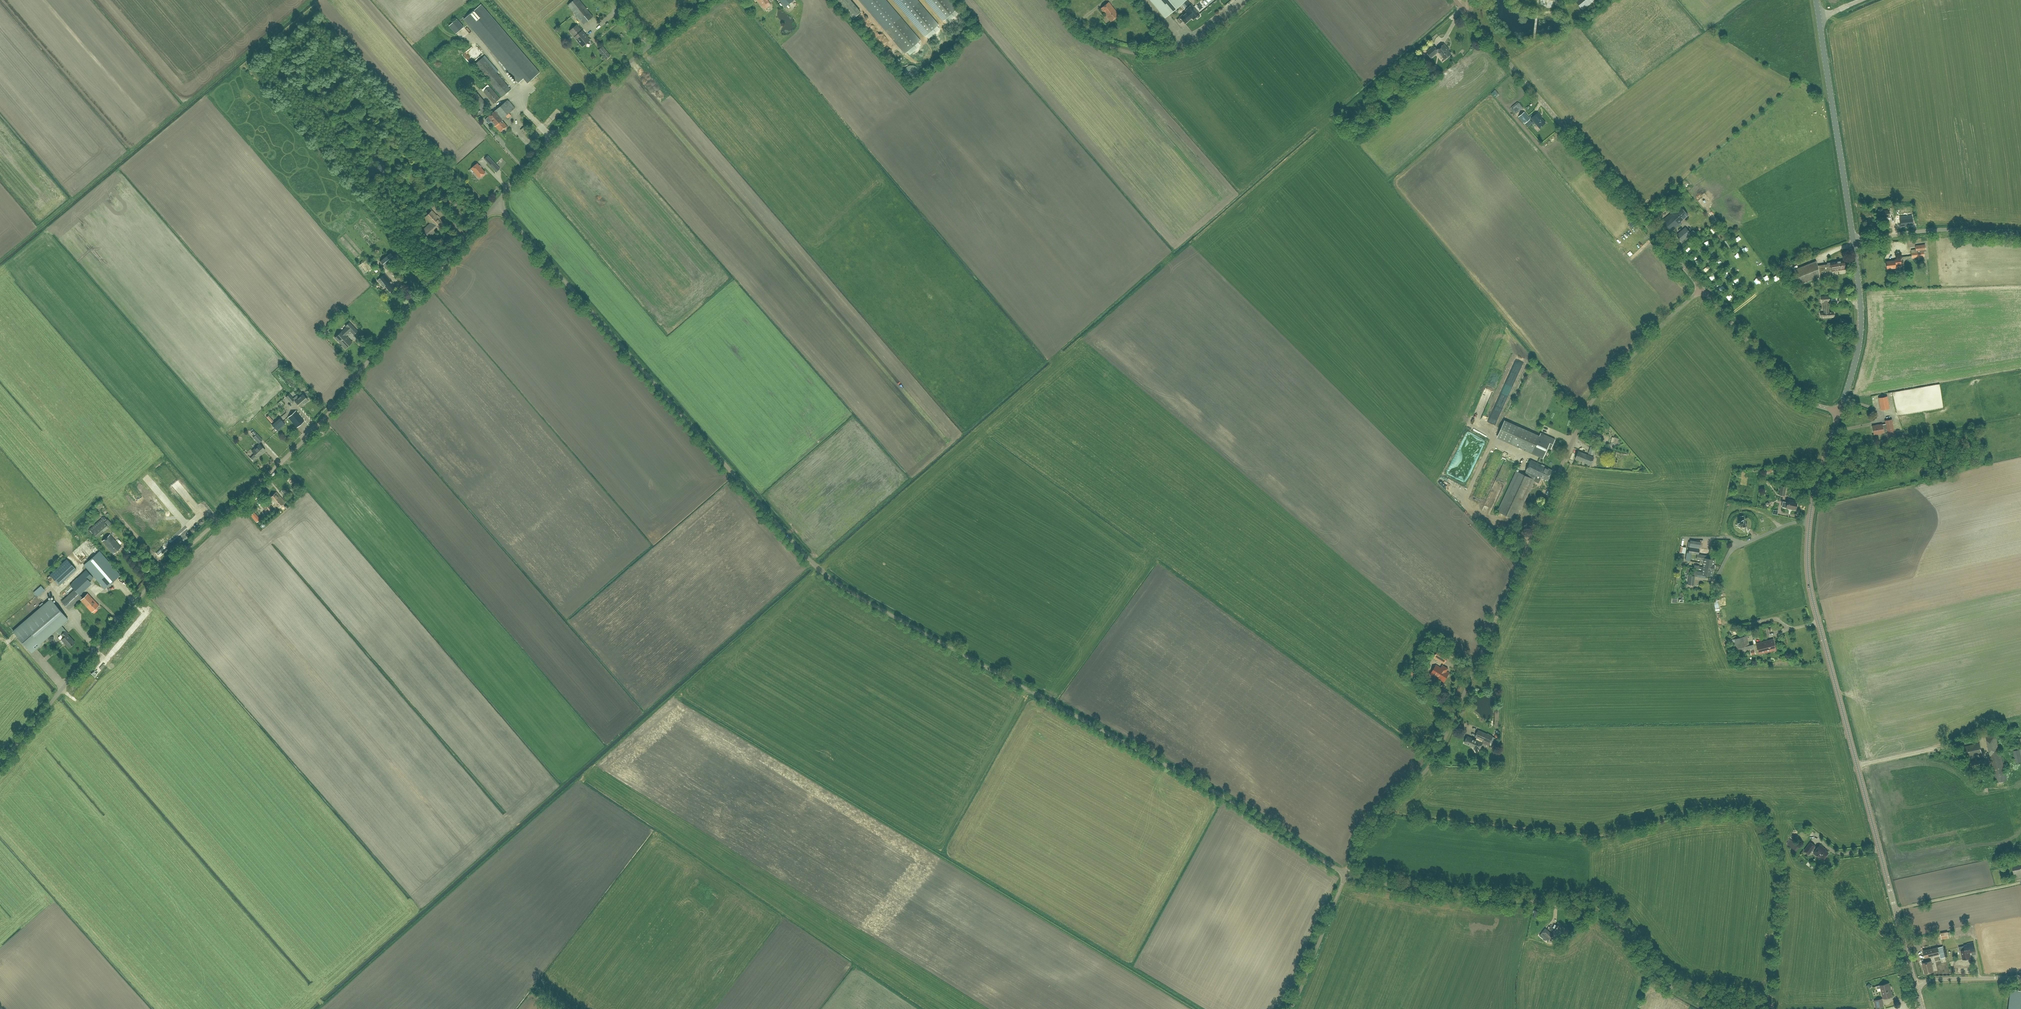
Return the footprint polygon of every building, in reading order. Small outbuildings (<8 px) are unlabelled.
[(579,18),(584,24),(593,16),(579,0),(573,0),(568,5),(579,18)] [(851,0),(838,0),(853,18),(861,11),(851,0)] [(902,18),(887,0),(859,0),(905,54),(921,40),(902,18)] [(906,14),(926,36),(939,24),(918,0),(894,0),(906,14)] [(943,21),(956,9),(948,0),(925,0),(943,21)] [(1164,17),(1185,0),(1150,0),(1164,17)] [(1575,0),(1582,10),(1594,0),(1575,0)] [(1118,15),(1108,2),(1100,8),(1110,21),(1118,15)] [(464,19),(518,83),(524,78),(528,83),(540,72),(539,72),(538,73),(534,69),(536,68),(481,4),(464,19)] [(1185,10),(1186,12),(1179,17),(1185,24),(1191,18),(1193,20),(1196,17),(1196,18),(1198,18),(1199,16),(1200,15),(1199,14),(1191,4),(1185,10)] [(464,27),(457,19),(449,26),(456,34),(464,27)] [(569,31),(582,46),(590,40),(577,24),(569,31)] [(463,31),(458,34),(461,39),(467,36),(463,31)] [(1444,59),(1450,54),(1446,49),(1446,48),(1443,44),(1435,51),(1432,47),(1426,52),(1430,57),(1437,51),(1444,59)] [(610,56),(604,48),(602,47),(598,50),(606,59),(610,56)] [(475,50),(476,54),(472,55),(474,59),(481,56),(479,49),(475,50)] [(502,97),(511,89),(483,57),(474,64),(502,97)] [(489,86),(483,92),(493,104),(500,98),(489,86)] [(482,98),(477,102),(481,108),(486,104),(482,98)] [(507,126),(501,119),(515,107),(508,99),(485,119),(488,123),(491,121),(500,132),(507,126)] [(1512,108),(1516,113),(1523,108),(1519,103),(1512,108)] [(1525,123),(1530,119),(1524,112),(1519,116),(1525,123)] [(1539,128),(1546,123),(1541,118),(1542,117),(1538,112),(1531,118),(1539,128)] [(525,135),(529,132),(524,127),(520,130),(525,135)] [(496,172),(500,168),(488,155),(484,159),(496,172)] [(480,177),(485,172),(477,163),(471,168),(480,177)] [(429,207),(437,200),(433,196),(426,203),(429,207)] [(1681,221),(1688,215),(1681,207),(1675,212),(1673,211),(1661,222),(1670,232),(1680,224),(1681,221)] [(1878,218),(1884,218),(1890,217),(1889,210),(1882,211),(1882,209),(1878,210),(1878,213),(1877,213),(1878,217),(1878,218)] [(427,239),(444,224),(432,210),(424,217),(430,223),(421,231),(427,239)] [(1902,226),(1914,224),(1913,216),(1901,217),(1902,226)] [(1685,227),(1676,235),(1681,241),(1690,233),(1685,227)] [(1911,253),(1912,258),(1924,257),(1923,252),(1926,252),(1925,246),(1916,247),(1916,253),(1911,253)] [(387,270),(397,262),(390,253),(380,261),(387,270)] [(1895,265),(1901,264),(1900,259),(1895,260),(1895,261),(1886,262),(1887,269),(1896,268),(1895,265)] [(364,274),(371,269),(366,260),(358,266),(364,274)] [(1827,264),(1818,266),(1816,261),(1804,266),(1806,270),(1797,274),(1801,285),(1819,277),(1819,278),(1829,277),(1829,272),(1845,270),(1844,261),(1827,263),(1827,264)] [(389,291),(395,286),(385,274),(377,280),(383,287),(384,285),(389,291)] [(1834,317),(1834,312),(1833,312),(1829,312),(1828,301),(1829,301),(1829,296),(1821,297),(1822,302),(1823,301),(1824,313),(1821,313),(1821,316),(1824,316),(1824,317),(1834,316),(1834,317)] [(342,331),(335,338),(345,348),(352,342),(345,335),(350,331),(353,335),(357,331),(349,322),(345,326),(346,327),(342,331)] [(299,407),(307,400),(303,394),(299,398),(297,395),(293,398),(289,394),(286,397),(291,402),(293,400),(299,407)] [(1483,394),(1478,414),(1485,415),(1489,395),(1483,394)] [(1886,397),(1879,398),(1881,410),(1888,408),(1886,397)] [(297,427),(304,421),(295,411),(288,417),(296,427),(297,427)] [(277,431),(285,424),(279,418),(271,424),(277,431)] [(1543,458),(1548,447),(1551,449),(1555,439),(1541,433),(1539,436),(1504,420),(1498,433),(1512,440),(1510,443),(1543,458)] [(1891,420),(1885,421),(1886,425),(1882,426),(1882,424),(1872,426),(1874,434),(1883,432),(1887,431),(1889,439),(1895,437),(1891,420)] [(1854,443),(1863,438),(1859,433),(1851,438),(1854,443)] [(253,437),(256,440),(258,443),(262,440),(257,434),(253,437)] [(257,457),(260,454),(265,450),(259,444),(252,451),(257,457)] [(1591,465),(1594,457),(1578,451),(1575,459),(1585,462),(1584,463),(1591,465)] [(1497,511),(1516,520),(1534,481),(1539,483),(1541,479),(1540,478),(1540,477),(1548,480),(1552,470),(1541,465),(1542,465),(1531,460),(1526,471),(1524,475),(1516,471),(1497,511)] [(1444,488),(1449,483),(1444,479),(1440,483),(1444,488)] [(277,509),(285,502),(276,492),(268,498),(277,509)] [(272,507),(266,500),(261,505),(267,511),(272,507)] [(1797,501),(1788,500),(1788,502),(1783,502),(1782,507),(1784,507),(1787,507),(1787,508),(1788,508),(1790,509),(1790,508),(1796,509),(1796,508),(1797,506),(1796,506),(1797,501)] [(103,523),(107,520),(104,516),(90,529),(97,537),(107,528),(103,523)] [(1746,526),(1746,522),(1743,520),(1740,520),(1738,523),(1739,527),(1741,528),(1744,528),(1746,526)] [(113,554),(121,547),(110,534),(102,541),(113,554)] [(105,588),(120,575),(99,551),(84,564),(105,588)] [(1703,563),(1714,565),(1715,559),(1704,558),(1705,555),(1699,554),(1699,555),(1697,555),(1696,559),(1700,560),(1700,563),(1703,563)] [(59,585),(76,569),(66,559),(50,575),(59,585)] [(1713,570),(1702,569),(1702,572),(1697,571),(1696,576),(1701,577),(1701,574),(1712,576),(1713,570)] [(89,581),(93,577),(86,570),(70,584),(74,589),(61,601),(69,610),(82,597),(80,594),(92,583),(89,581)] [(99,584),(92,589),(96,596),(103,591),(99,584)] [(35,593),(42,602),(50,596),(47,591),(43,594),(40,590),(35,593)] [(91,612),(99,605),(87,593),(80,600),(91,612)] [(51,599),(13,631),(31,652),(40,644),(39,643),(68,619),(51,599)] [(69,647),(75,642),(67,634),(68,634),(65,631),(61,634),(64,637),(61,639),(69,647)] [(1745,633),(1730,637),(1734,654),(1754,649),(1753,644),(1748,645),(1745,633)] [(1769,646),(1770,651),(1776,650),(1773,639),(1762,642),(1763,646),(1766,645),(1766,647),(1769,646)] [(1756,643),(1759,654),(1765,652),(1766,653),(1769,652),(1769,651),(1770,651),(1769,646),(1766,647),(1766,645),(1763,646),(1762,642),(1756,643)] [(1443,682),(1449,673),(1449,672),(1449,673),(1446,671),(1448,668),(1443,665),(1444,663),(1449,655),(1439,648),(1434,657),(1444,663),(1441,667),(1436,664),(1430,673),(1443,682)] [(1415,668),(1411,674),(1416,678),(1421,672),(1423,673),(1426,669),(1416,662),(1413,666),(1415,668)] [(1475,737),(1477,738),(1482,740),(1490,743),(1493,736),(1478,730),(1475,737)] [(1996,782),(2007,780),(2001,754),(2000,754),(1995,732),(1985,734),(1996,782)] [(1476,740),(1467,736),(1464,743),(1475,748),(1474,750),(1475,752),(1477,753),(1479,752),(1480,750),(1479,749),(1482,742),(1481,742),(1482,740),(1477,738),(1476,740)] [(2020,742),(2020,738),(2008,740),(2009,741),(2003,743),(2003,746),(2020,742)] [(1965,756),(1982,753),(1979,743),(1963,746),(1965,756)] [(1972,768),(1984,765),(1983,758),(1971,761),(1972,768)] [(1814,852),(1813,853),(1822,860),(1828,852),(1825,850),(1825,849),(1819,845),(1816,849),(1814,847),(1815,846),(1810,842),(1804,850),(1809,854),(1811,850),(1814,852)] [(2013,865),(2014,873),(2020,872),(2020,863),(2013,865)] [(1560,924),(1555,929),(1558,932),(1556,934),(1561,938),(1563,937),(1568,931),(1560,924)] [(1963,959),(1971,957),(1969,949),(1975,948),(1973,942),(1967,943),(1968,944),(1964,945),(1964,946),(1959,947),(1960,951),(1961,951),(1963,959)] [(1925,958),(1939,954),(1939,953),(1937,947),(1923,951),(1925,958)] [(1931,961),(1922,963),(1924,974),(1933,971),(1931,961)] [(1970,965),(1972,975),(1979,973),(1977,963),(1970,965)] [(1880,985),(1883,998),(1892,996),(1889,983),(1880,985)] [(2011,988),(2009,1008),(2020,1008),(2020,990),(2011,988)]
